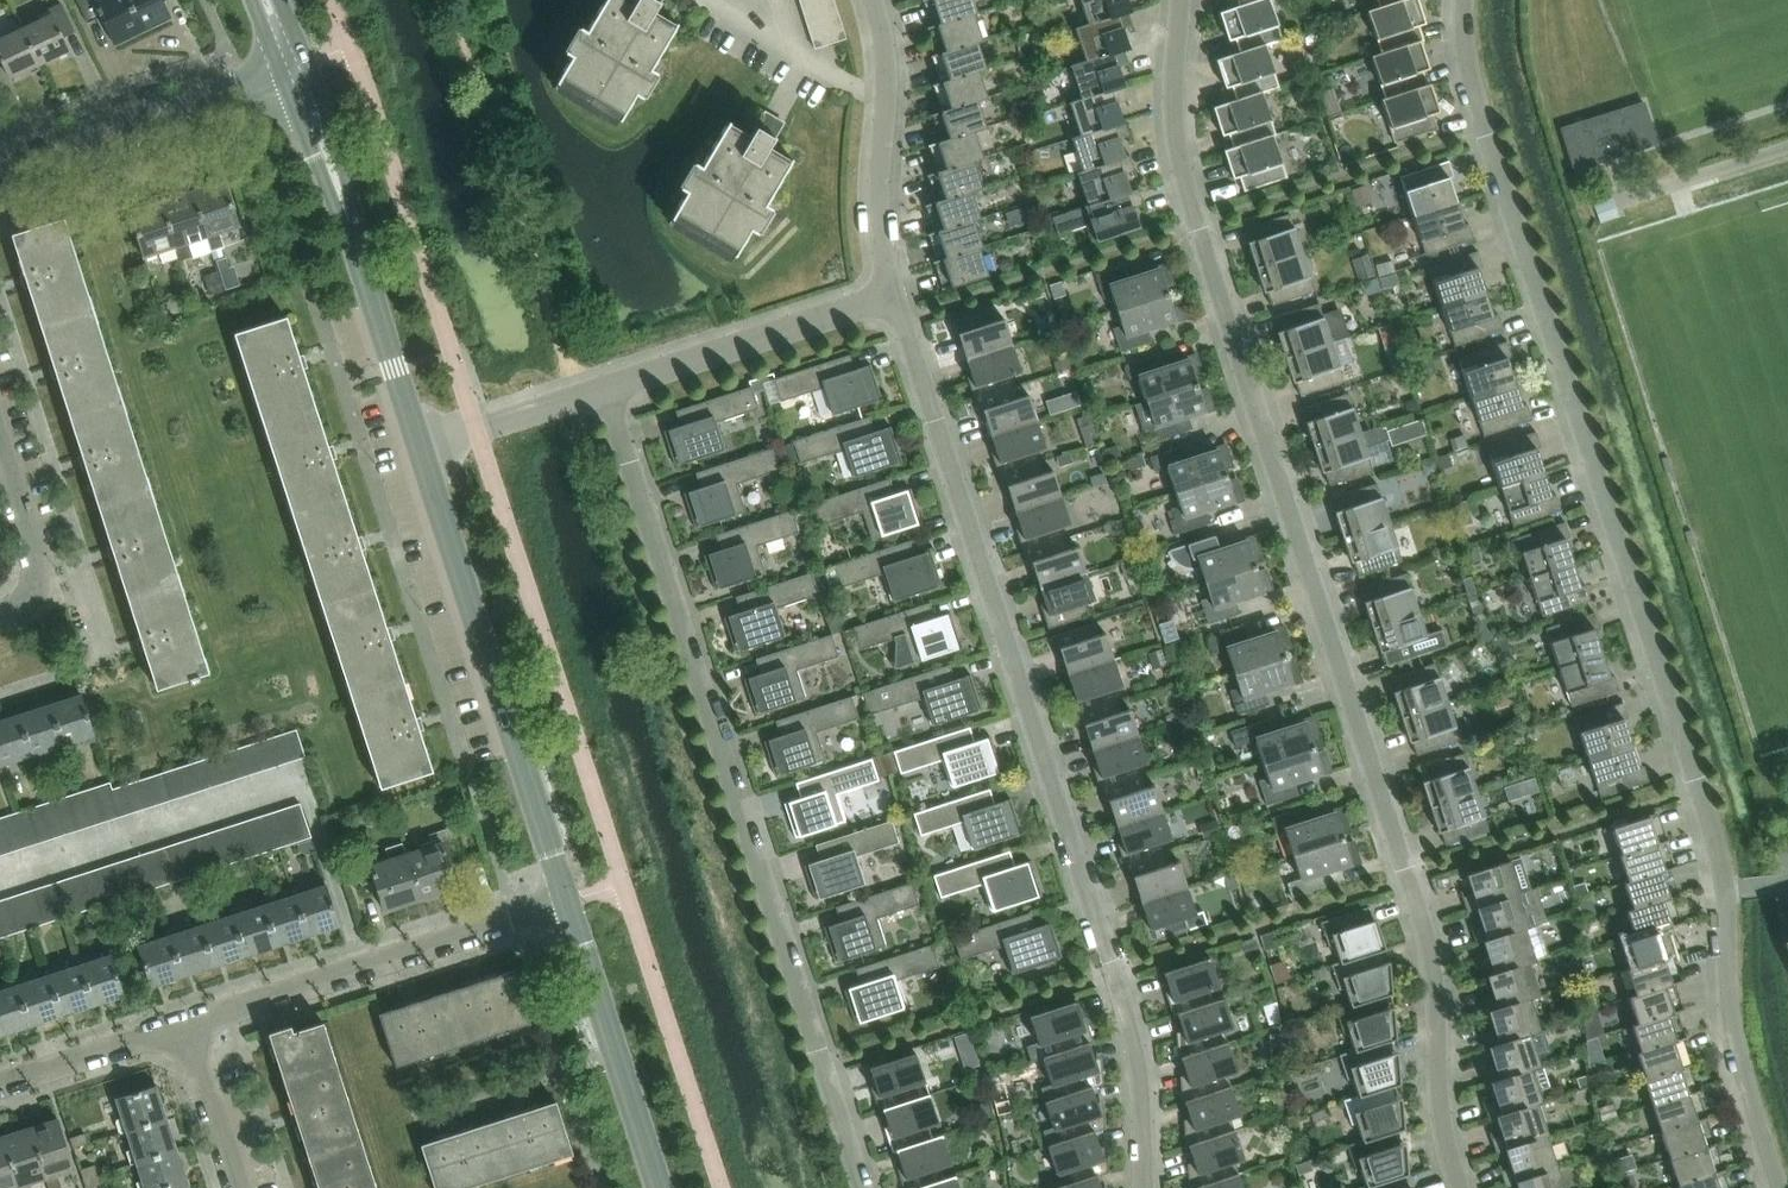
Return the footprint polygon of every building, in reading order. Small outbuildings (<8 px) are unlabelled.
[(89,21),(103,14),(117,43),(144,30),(129,0),(79,0),(89,21)] [(144,30),(172,16),(165,0),(129,0),(144,30)] [(642,99),(657,73),(651,69),(677,24),(654,10),(661,0),(605,0),(587,31),(580,27),(565,53),(571,57),(556,83),(558,84),(555,89),(615,125),(618,120),(620,121),(635,95),(642,99)] [(846,39),(834,0),(799,0),(815,49),(846,39)] [(935,7),(930,8),(936,26),(977,12),(973,0),(933,0),(935,7)] [(1088,24),(1076,28),(1130,11),(1127,0),(1080,0),(1088,24)] [(1270,0),(1260,0),(1220,13),(1229,41),(1235,39),(1240,52),(1216,60),(1217,60),(1282,39),(1270,0)] [(1239,6),(1220,12),(1220,13),(1260,0),(1237,0),(1239,6)] [(1418,0),(1404,0),(1368,12),(1381,53),(1371,56),(1372,57),(1424,40),(1419,26),(1426,24),(1418,0)] [(1379,7),(1368,11),(1368,12),(1404,0),(1377,0),(1379,7)] [(24,29),(41,64),(71,49),(65,37),(76,32),(62,4),(50,9),(53,15),(24,29)] [(1071,66),(1129,48),(1123,30),(1134,26),(1129,12),(1131,12),(1130,11),(1076,28),(1086,61),(1071,66)] [(977,13),(977,12),(936,26),(938,26),(946,51),(941,53),(982,40),(974,14),(977,13)] [(41,64),(24,29),(0,41),(0,67),(5,65),(12,78),(41,64)] [(1279,87),(1266,45),(1283,40),(1282,39),(1217,60),(1226,88),(1232,86),(1237,100),(1213,107),(1213,108),(1279,87)] [(983,41),(982,40),(941,53),(949,79),(942,82),(986,68),(977,43),(983,41)] [(1430,69),(1421,42),(1424,41),(1424,40),(1372,57),(1385,98),(1382,100),(1431,84),(1430,84),(1428,85),(1423,71),(1430,69)] [(1129,49),(1129,48),(1071,66),(1082,98),(1070,102),(1070,103),(1124,86),(1118,68),(1129,64),(1124,50),(1129,49)] [(986,69),(986,68),(942,82),(951,108),(941,111),(941,112),(987,97),(979,72),(986,69)] [(1431,84),(1382,100),(1396,143),(1438,129),(1433,114),(1440,112),(1431,84)] [(1072,138),(1125,121),(1122,121),(1117,104),(1128,101),(1123,87),(1124,86),(1070,103),(1080,135),(1072,138)] [(1229,134),(1233,147),(1224,150),(1224,151),(1276,134),(1262,93),(1279,87),(1213,108),(1222,136),(1229,134)] [(1314,92),(1303,94),(1305,110),(1316,108),(1314,92)] [(938,142),(938,143),(986,127),(978,101),(988,98),(987,97),(941,112),(950,138),(938,142)] [(1561,128),(1574,170),(1657,144),(1643,102),(1561,128)] [(1337,103),(1325,107),(1327,116),(1340,112),(1337,103)] [(673,219),(670,224),(730,260),(733,255),(735,256),(750,230),(757,234),(772,208),(765,204),(792,159),(769,146),(782,125),(764,114),(751,135),(728,121),(701,166),(695,163),(679,188),(686,192),(671,218),(673,219)] [(1072,138),(1083,171),(1125,157),(1119,140),(1130,136),(1125,121),(1072,138)] [(937,172),(937,173),(983,158),(975,132),(987,128),(986,127),(938,143),(947,169),(937,172)] [(1287,178),(1273,136),(1276,135),(1276,134),(1224,151),(1233,179),(1240,177),(1244,192),(1287,178)] [(1125,157),(1083,171),(1077,172),(1088,205),(1130,191),(1124,174),(1135,171),(1130,155),(1125,157)] [(983,158),(937,173),(940,182),(936,184),(941,200),(935,202),(935,203),(982,188),(974,162),(983,159),(983,158)] [(1400,177),(1413,216),(1456,202),(1449,178),(1454,177),(1449,161),(1400,177)] [(239,225),(224,181),(192,191),(211,250),(223,246),(219,231),(239,225)] [(1366,185),(1351,190),(1357,207),(1372,202),(1366,185)] [(982,188),(935,203),(938,212),(934,214),(939,230),(937,231),(980,218),(972,192),(982,188)] [(1144,204),(1139,189),(1130,191),(1088,205),(1086,206),(1097,240),(1139,227),(1133,208),(1144,204)] [(192,191),(161,201),(180,260),(192,256),(193,259),(212,253),(211,250),(192,191)] [(179,260),(180,260),(161,201),(129,212),(148,270),(161,266),(156,252),(174,246),(179,260)] [(1464,226),(1456,202),(1413,216),(1426,255),(1474,240),(1469,224),(1464,226)] [(1019,209),(1023,222),(1032,219),(1029,206),(1019,209)] [(1248,242),(1256,267),(1302,252),(1290,213),(1246,228),(1250,241),(1248,242)] [(92,309),(63,217),(11,233),(24,273),(20,274),(25,288),(28,286),(41,325),(92,309)] [(980,218),(937,231),(941,241),(936,242),(942,260),(982,246),(974,221),(980,219),(980,218)] [(982,246),(942,260),(943,260),(946,269),(942,270),(947,288),(988,275),(980,248),(983,247),(982,246)] [(1429,267),(1442,306),(1486,292),(1478,269),(1483,267),(1478,251),(1429,267)] [(1302,252),(1256,267),(1264,293),(1267,292),(1271,305),(1315,291),(1302,252)] [(1368,255),(1352,260),(1359,281),(1375,276),(1368,255)] [(226,257),(217,260),(220,271),(228,268),(230,268),(226,257)] [(1379,278),(1396,273),(1392,262),(1376,267),(1379,278)] [(1117,311),(1168,294),(1166,288),(1174,285),(1167,264),(1149,270),(1150,272),(1132,278),(1127,265),(1096,275),(1104,299),(1113,296),(1117,311)] [(218,273),(204,277),(210,295),(224,291),(218,273)] [(1396,273),(1379,278),(1383,290),(1399,285),(1396,273)] [(1376,278),(1361,283),(1366,295),(1380,290),(1376,278)] [(1066,280),(1051,285),(1055,296),(1070,291),(1066,280)] [(1493,316),(1486,292),(1442,306),(1455,346),(1503,330),(1498,314),(1493,316)] [(1170,300),(1168,294),(1117,311),(1122,326),(1113,329),(1121,352),(1153,342),(1148,328),(1175,320),(1176,322),(1185,319),(1178,298),(1170,300)] [(177,299),(160,305),(164,317),(181,311),(177,299)] [(1285,357),(1331,343),(1349,337),(1341,310),(1323,315),(1319,303),(1275,318),(1279,331),(1277,332),(1285,357)] [(70,416),(121,400),(92,309),(41,325),(53,364),(49,365),(54,378),(57,377),(70,416)] [(967,360),(1013,345),(1004,318),(995,321),(991,309),(950,322),(955,337),(959,336),(967,360)] [(1049,323),(1043,324),(1045,332),(1058,329),(1054,315),(1048,317),(1049,323)] [(307,367),(303,355),(300,356),(287,316),(234,333),(263,424),(315,407),(303,368),(307,367)] [(1378,328),(1385,350),(1399,346),(1392,324),(1378,328)] [(1459,357),(1471,397),(1515,382),(1507,359),(1512,357),(1507,342),(1459,357)] [(1331,343),(1285,357),(1293,383),(1296,382),(1300,395),(1344,381),(1331,343)] [(975,399),(1016,386),(1012,375),(1021,372),(1013,345),(967,360),(974,384),(970,386),(975,399)] [(1146,401),(1197,385),(1195,378),(1203,376),(1197,354),(1187,358),(1188,360),(1161,369),(1157,355),(1125,365),(1130,379),(1138,377),(1146,401)] [(850,355),(774,379),(781,401),(823,388),(832,415),(882,399),(871,365),(855,370),(850,355)] [(1068,357),(1053,362),(1056,371),(1071,366),(1068,357)] [(1433,360),(1420,365),(1425,377),(1437,372),(1433,360)] [(761,379),(751,382),(754,392),(764,389),(761,379)] [(1522,406),(1515,382),(1471,397),(1484,436),(1532,420),(1527,405),(1522,406)] [(1199,391),(1197,385),(1146,401),(1147,403),(1138,406),(1150,443),(1182,432),(1177,419),(1204,410),(1205,413),(1214,410),(1208,388),(1199,391)] [(752,386),(676,411),(680,426),(664,431),(675,466),(726,449),(717,422),(759,409),(752,386)] [(983,412),(991,436),(1037,421),(1029,394),(1019,397),(1016,386),(975,399),(979,413),(983,412)] [(1066,395),(1070,408),(1080,405),(1076,392),(1066,395)] [(1306,422),(1314,447),(1360,432),(1348,393),(1304,407),(1309,421),(1306,422)] [(1415,399),(1404,402),(1408,413),(1418,410),(1415,399)] [(87,468),(99,507),(150,490),(121,400),(70,416),(82,455),(78,456),(83,469),(87,468)] [(263,424),(292,515),(345,498),(332,459),(337,458),(332,445),(328,446),(315,407),(263,424)] [(1089,415),(1076,419),(1080,429),(1087,431),(1094,428),(1089,415)] [(875,432),(870,417),(794,441),(801,463),(843,450),(852,477),(902,461),(891,427),(875,432)] [(1373,471),(1366,451),(1386,445),(1385,442),(1389,441),(1390,445),(1430,432),(1424,418),(1386,430),(1385,428),(1381,429),(1380,427),(1361,433),(1360,432),(1314,447),(1322,473),(1325,472),(1329,485),(1373,471)] [(1046,448),(1037,421),(991,436),(999,460),(995,462),(999,475),(1040,462),(1036,451),(1046,448)] [(1488,448),(1500,487),(1544,473),(1536,449),(1541,448),(1536,432),(1488,448)] [(1464,435),(1450,440),(1454,451),(1468,446),(1464,435)] [(793,444),(784,447),(790,463),(798,460),(793,444)] [(1168,467),(1176,492),(1226,476),(1224,469),(1233,466),(1226,445),(1216,448),(1217,451),(1190,459),(1186,446),(1150,457),(1154,471),(1168,467)] [(1118,446),(1107,449),(1110,459),(1121,456),(1118,446)] [(783,447),(773,450),(777,462),(787,459),(783,447)] [(701,488),(684,493),(696,528),(746,512),(737,484),(779,471),(772,448),(696,473),(701,488)] [(1449,454),(1436,458),(1440,471),(1453,467),(1449,454)] [(1142,456),(1127,460),(1130,470),(1145,465),(1142,456)] [(1435,461),(1420,465),(1422,471),(1430,475),(1438,473),(1435,461)] [(1008,488),(1016,512),(1062,497),(1053,470),(1044,474),(1040,462),(999,475),(1004,489),(1008,488)] [(1104,472),(1090,477),(1093,487),(1107,483),(1104,472)] [(1551,496),(1544,473),(1500,487),(1513,526),(1561,510),(1556,495),(1551,496)] [(1226,476),(1176,492),(1180,506),(1171,509),(1175,519),(1170,521),(1175,535),(1211,523),(1207,509),(1233,501),(1234,503),(1244,500),(1237,479),(1228,482),(1226,476)] [(895,494),(890,479),(814,503),(821,525),(863,512),(872,539),(922,523),(911,489),(895,494)] [(1335,512),(1343,537),(1389,522),(1377,483),(1333,498),(1338,511),(1335,512)] [(129,597),(179,581),(150,490),(99,507),(111,546),(108,547),(112,559),(116,558),(129,597)] [(1019,538),(1024,551),(1065,538),(1061,527),(1070,524),(1062,497),(1016,512),(1023,536),(1019,538)] [(345,498),(292,515),(321,605),(374,588),(362,550),(366,549),(362,536),(358,538),(345,498)] [(1466,501),(1454,505),(1458,516),(1469,512),(1466,501)] [(704,555),(715,590),(766,573),(757,546),(799,533),(792,511),(716,535),(721,550),(704,555)] [(1120,520),(1105,525),(1107,532),(1122,527),(1120,520)] [(1389,522),(1343,537),(1351,563),(1354,562),(1358,575),(1402,561),(1389,522)] [(1517,538),(1530,577),(1573,563),(1565,540),(1570,538),(1565,522),(1517,538)] [(1200,568),(1205,583),(1255,566),(1253,560),(1262,557),(1255,536),(1245,539),(1246,541),(1219,550),(1215,535),(1169,550),(1169,552),(1173,558),(1178,564),(1185,567),(1192,568),(1200,568)] [(1068,550),(1065,538),(1024,551),(1028,565),(1032,564),(1040,588),(1086,573),(1078,547),(1068,550)] [(910,541),(834,565),(824,569),(831,591),(883,574),(892,601),(942,585),(931,551),(915,556),(910,541)] [(1476,545),(1466,548),(1471,563),(1481,560),(1476,545)] [(1132,560),(1121,564),(1126,581),(1137,577),(1132,560)] [(1581,587),(1573,563),(1530,577),(1542,616),(1591,601),(1585,585),(1581,587)] [(1257,572),(1255,566),(1205,583),(1210,597),(1201,600),(1208,624),(1240,614),(1236,600),(1262,592),(1263,594),(1273,591),(1266,570),(1257,572)] [(741,612),(724,617),(735,652),(786,635),(777,608),(819,595),(812,572),(736,597),(741,612)] [(1095,600),(1086,573),(1040,588),(1048,612),(1044,614),(1049,628),(1089,615),(1085,603),(1095,600)] [(1364,602),(1372,627),(1419,612),(1406,573),(1362,587),(1367,601),(1364,602)] [(1471,577),(1463,579),(1467,595),(1475,592),(1471,577)] [(145,650),(152,672),(157,689),(189,678),(191,683),(200,680),(199,675),(209,672),(179,581),(129,597),(141,637),(136,638),(140,651),(145,650)] [(374,588),(321,605),(351,696),(403,679),(391,641),(395,640),(391,627),(387,628),(374,588)] [(930,603),(854,627),(845,630),(850,648),(860,646),(861,650),(903,636),(912,663),(962,647),(951,613),(935,618),(930,603)] [(1426,636),(1419,612),(1372,627),(1380,652),(1383,652),(1387,665),(1447,646),(1442,631),(1426,636)] [(1546,628),(1559,667),(1602,653),(1594,630),(1599,628),(1594,612),(1546,628)] [(1488,623),(1473,628),(1479,643),(1493,637),(1488,623)] [(1060,650),(1068,675),(1114,660),(1106,633),(1096,636),(1092,624),(1051,637),(1056,651),(1060,650)] [(1226,648),(1234,673),(1285,657),(1283,650),(1291,647),(1284,626),(1274,629),(1275,632),(1249,640),(1244,627),(1208,639),(1213,653),(1226,648)] [(761,674),(744,679),(755,714),(806,697),(797,670),(839,657),(832,635),(756,659),(761,674)] [(1510,653),(1505,636),(1495,639),(1501,656),(1510,653)] [(1162,649),(1147,654),(1153,669),(1167,664),(1162,649)] [(1610,677),(1602,653),(1559,667),(1571,707),(1620,691),(1615,675),(1610,677)] [(1285,657),(1234,673),(1239,688),(1230,691),(1238,715),(1269,704),(1265,691),(1291,682),(1292,685),(1302,682),(1295,660),(1287,663),(1285,657)] [(1114,660),(1068,675),(1076,699),(1072,700),(1076,714),(1117,701),(1113,689),(1123,686),(1114,660)] [(1393,692),(1401,717),(1448,702),(1435,663),(1391,677),(1396,691),(1393,692)] [(950,665),(874,690),(864,693),(871,715),(923,698),(932,725),(982,709),(971,675),(955,680),(950,665)] [(403,679),(351,696),(380,787),(432,770),(420,732),(424,730),(420,718),(415,719),(403,679)] [(49,705),(62,745),(81,739),(83,745),(97,741),(82,695),(49,705)] [(776,721),(781,736),(764,741),(775,776),(825,759),(817,732),(859,718),(852,696),(776,721)] [(1085,726),(1092,751),(1139,736),(1130,709),(1121,712),(1117,701),(1076,714),(1081,728),(1085,726)] [(1448,702),(1401,717),(1409,742),(1412,741),(1416,755),(1460,741),(1448,702)] [(1575,718),(1588,758),(1631,744),(1623,720),(1628,719),(1623,703),(1575,718)] [(18,715),(33,761),(34,761),(32,755),(49,749),(51,755),(64,751),(62,745),(49,705),(18,715)] [(1529,709),(1521,711),(1525,726),(1533,723),(1529,709)] [(1182,710),(1171,714),(1175,725),(1186,721),(1182,710)] [(17,759),(19,766),(33,761),(18,715),(0,721),(0,765),(17,759)] [(1263,764),(1314,747),(1312,741),(1320,738),(1313,717),(1304,720),(1305,722),(1278,731),(1274,717),(1242,728),(1247,742),(1255,739),(1263,764)] [(991,737),(975,742),(970,727),(894,752),(901,774),(943,760),(952,787),(1002,771),(991,737)] [(291,761),(305,756),(296,730),(283,734),(291,761)] [(291,761),(283,734),(270,738),(278,765),(291,761)] [(1096,776),(1101,790),(1141,777),(1138,765),(1147,762),(1139,736),(1092,751),(1100,775),(1096,776)] [(278,765),(270,738),(256,743),(265,769),(278,765)] [(1189,742),(1178,745),(1184,762),(1194,759),(1189,742)] [(265,769),(256,743),(243,747),(251,774),(265,769)] [(1638,767),(1631,744),(1588,758),(1600,797),(1648,781),(1643,766),(1638,767)] [(251,774),(243,747),(229,751),(238,778),(251,774)] [(1316,753),(1314,747),(1263,764),(1268,778),(1259,781),(1267,805),(1299,795),(1294,781),(1321,773),(1322,775),(1331,772),(1324,751),(1316,753)] [(238,778),(229,751),(216,755),(225,782),(238,778)] [(891,753),(883,756),(890,774),(898,771),(891,753)] [(1422,782),(1430,807),(1477,792),(1464,753),(1420,767),(1425,781),(1422,782)] [(225,782),(216,755),(203,759),(211,787),(225,782)] [(881,756),(873,759),(879,776),(887,774),(881,756)] [(796,783),(801,798),(784,803),(796,838),(846,821),(837,794),(879,781),(872,758),(796,783)] [(211,787),(203,759),(189,764),(198,791),(211,787)] [(1202,759),(1195,761),(1198,774),(1206,772),(1202,759)] [(198,791),(189,764),(176,768),(184,795),(198,791)] [(184,795),(176,768),(162,772),(171,800),(184,795)] [(171,800),(162,772),(149,776),(158,804),(171,800)] [(158,804),(149,776),(136,781),(144,808),(158,804)] [(1117,827),(1163,812),(1155,785),(1145,788),(1141,777),(1101,790),(1105,804),(1109,802),(1117,827)] [(1535,778),(1522,782),(1526,795),(1539,791),(1535,778)] [(144,808),(136,781),(122,785),(131,813),(144,808)] [(131,813),(122,785),(112,788),(110,782),(107,783),(118,817),(131,813)] [(118,817),(107,783),(93,787),(104,821),(118,817)] [(104,821),(93,787),(80,792),(91,826),(104,821)] [(995,804),(990,789),(914,814),(921,836),(963,822),(972,849),(1022,833),(1011,799),(995,804)] [(91,826),(80,792),(67,796),(77,830),(91,826)] [(1489,831),(1477,792),(1430,807),(1438,832),(1441,831),(1445,845),(1489,831)] [(77,830),(67,796),(53,800),(64,834),(77,830)] [(64,834),(53,800),(40,805),(51,839),(64,834)] [(298,842),(311,837),(300,803),(287,808),(298,842)] [(51,839),(40,805),(27,809),(37,843),(51,839)] [(1285,829),(1293,854),(1343,838),(1341,831),(1350,829),(1343,807),(1333,811),(1334,813),(1307,822),(1303,808),(1271,818),(1276,832),(1285,829)] [(298,842),(287,808),(274,812),(285,846),(298,842)] [(37,843),(27,809),(13,813),(24,847),(37,843)] [(285,846),(274,812),(260,816),(271,850),(285,846)] [(1125,866),(1166,853),(1162,841),(1172,838),(1163,812),(1117,827),(1125,851),(1121,852),(1125,866)] [(13,813),(0,818),(11,852),(24,847),(13,813)] [(271,850),(260,816),(247,820),(258,855),(271,850)] [(1612,828),(1621,854),(1619,855),(1620,855),(1657,843),(1649,816),(1612,828)] [(0,818),(0,855),(11,852),(0,818)] [(258,855),(247,820),(233,825),(244,859),(258,855)] [(816,845),(821,860),(804,865),(815,899),(866,883),(857,856),(899,843),(892,820),(816,845)] [(1216,820),(1200,825),(1205,838),(1221,832),(1216,820)] [(244,859),(233,825),(220,829),(231,863),(244,859)] [(433,846),(406,854),(421,899),(458,888),(448,857),(462,853),(453,826),(429,833),(433,846)] [(231,863),(220,829),(207,833),(218,867),(231,863)] [(218,867),(207,833),(193,838),(204,872),(218,867)] [(204,872),(193,838),(180,842),(191,876),(204,872)] [(1345,844),(1343,838),(1293,854),(1301,879),(1287,883),(1292,897),(1328,885),(1323,872),(1341,866),(1342,869),(1361,863),(1354,841),(1345,844)] [(191,876),(180,842),(167,846),(178,880),(191,876)] [(1620,855),(1628,881),(1624,882),(1625,883),(1664,870),(1656,844),(1658,844),(1657,843),(1620,855)] [(178,880),(167,846),(153,851),(164,885),(178,880)] [(164,885),(153,851),(140,855),(151,889),(164,885)] [(385,910),(421,899),(406,854),(381,862),(377,851),(353,858),(362,885),(375,881),(385,910)] [(1031,861),(1015,866),(1010,851),(934,876),(941,898),(983,884),(992,911),(1042,895),(1031,861)] [(1141,903),(1188,888),(1179,861),(1170,864),(1166,853),(1125,866),(1130,880),(1134,878),(1141,903)] [(151,889),(140,855),(127,859),(138,893),(151,889)] [(138,893),(127,859),(113,864),(124,898),(138,893)] [(1573,860),(1565,862),(1568,872),(1576,869),(1573,860)] [(1462,897),(1467,911),(1520,894),(1510,863),(1511,862),(1510,861),(1466,875),(1467,876),(1468,876),(1473,894),(1462,897)] [(124,898),(113,864),(100,868),(111,902),(124,898)] [(111,902),(100,868),(87,872),(98,906),(111,902)] [(1625,883),(1633,908),(1627,910),(1627,911),(1669,897),(1666,890),(1675,889),(1670,869),(1665,871),(1664,870),(1625,883)] [(98,906),(87,872),(73,877),(84,911),(98,906)] [(1233,873),(1224,876),(1229,890),(1238,887),(1233,873)] [(84,911),(73,877),(60,881),(71,915),(84,911)] [(71,915),(60,881),(47,885),(58,919),(71,915)] [(836,907),(841,922),(824,927),(836,962),(886,945),(877,918),(919,905),(912,882),(836,907)] [(1585,883),(1574,886),(1577,895),(1588,892),(1585,883)] [(58,919),(47,885),(33,890),(44,924),(58,919)] [(307,935),(339,925),(326,885),(308,890),(306,885),(293,890),(294,896),(307,935)] [(1196,914),(1188,888),(1141,903),(1149,927),(1145,928),(1150,943),(1191,930),(1187,917),(1196,914)] [(44,924),(33,890),(20,894),(31,928),(44,924)] [(31,928),(20,894),(7,898),(18,932),(31,928)] [(1520,894),(1467,911),(1467,912),(1477,909),(1483,926),(1472,930),(1477,944),(1529,927),(1519,895),(1520,895),(1520,894)] [(307,935),(294,896),(276,901),(275,895),(261,899),(263,906),(276,945),(307,935)] [(1627,911),(1635,937),(1627,939),(1627,940),(1672,926),(1663,900),(1670,898),(1669,897),(1627,911)] [(7,898),(0,900),(0,923),(4,936),(18,932),(7,898)] [(243,905),(230,910),(245,955),(276,945),(263,906),(246,911),(243,905)] [(1332,966),(1380,951),(1386,949),(1376,919),(1373,920),(1369,907),(1321,922),(1329,946),(1335,945),(1340,962),(1332,965),(1332,966)] [(1594,908),(1582,912),(1586,922),(1598,918),(1594,908)] [(245,955),(230,910),(231,917),(214,922),(211,916),(199,920),(214,965),(245,955)] [(1003,946),(1012,973),(1062,957),(1051,923),(1035,928),(1030,913),(954,938),(961,960),(1003,946)] [(214,965),(199,920),(198,920),(199,926),(182,932),(180,926),(168,930),(182,975),(214,965)] [(1529,927),(1477,944),(1477,945),(1484,942),(1490,960),(1479,963),(1484,977),(1536,961),(1537,961),(1549,957),(1538,925),(1530,928),(1529,927)] [(1627,940),(1635,965),(1627,968),(1627,969),(1672,955),(1664,929),(1672,927),(1672,926),(1627,940)] [(150,985),(182,975),(168,930),(167,930),(169,936),(151,942),(149,936),(136,941),(150,985)] [(1273,932),(1261,936),(1265,950),(1278,946),(1273,932)] [(1256,937),(1241,942),(1245,952),(1259,947),(1256,937)] [(943,942),(934,945),(940,966),(949,963),(943,942)] [(845,989),(856,1024),(906,1007),(897,980),(939,967),(932,944),(856,969),(861,984),(845,989)] [(1336,1010),(1336,1012),(1384,997),(1393,994),(1392,988),(1396,987),(1391,972),(1390,961),(1384,963),(1380,951),(1332,966),(1340,989),(1345,988),(1351,1005),(1336,1010)] [(77,959),(79,965),(92,1005),(125,994),(112,955),(93,961),(91,955),(77,959)] [(1627,969),(1635,994),(1628,997),(1629,997),(1672,984),(1663,958),(1672,955),(1627,969)] [(1169,1001),(1173,1016),(1224,999),(1214,1002),(1210,990),(1220,987),(1210,958),(1164,973),(1173,999),(1169,1001)] [(1536,961),(1484,977),(1484,978),(1487,977),(1492,995),(1482,998),(1486,1012),(1540,995),(1530,963),(1537,961),(1536,961)] [(1284,962),(1270,966),(1276,984),(1290,979),(1284,962)] [(60,965),(46,970),(48,976),(61,1015),(92,1005),(79,965),(62,971),(60,965)] [(1325,967),(1311,972),(1315,982),(1328,978),(1325,967)] [(513,970),(445,992),(463,1044),(530,1023),(513,970)] [(15,981),(16,986),(30,1025),(61,1015),(48,976),(31,981),(29,976),(15,981)] [(1629,997),(1637,1023),(1631,1025),(1632,1025),(1673,1012),(1665,987),(1672,984),(1629,997)] [(30,1025),(16,986),(0,991),(0,1035),(30,1025)] [(395,1066),(463,1044),(445,992),(378,1014),(395,1066)] [(1541,1031),(1531,999),(1540,996),(1540,995),(1486,1012),(1487,1013),(1488,1013),(1494,1030),(1483,1033),(1488,1048),(1541,1031)] [(1596,996),(1586,999),(1589,1010),(1599,1007),(1596,996)] [(1340,1055),(1340,1057),(1388,1042),(1397,1039),(1396,1033),(1400,1032),(1395,1018),(1394,1007),(1388,1009),(1384,997),(1336,1012),(1344,1035),(1349,1033),(1355,1050),(1340,1055)] [(1177,1043),(1179,1059),(1228,1043),(1223,1030),(1233,1027),(1224,999),(1173,1016),(1174,1016),(1178,1015),(1186,1040),(1177,1043)] [(1030,1017),(1039,1045),(1028,1049),(1033,1062),(1043,1059),(1043,1058),(1094,1042),(1089,1027),(1085,1028),(1076,1001),(1030,1017)] [(1632,1025),(1640,1051),(1637,1052),(1676,1040),(1668,1015),(1674,1013),(1673,1012),(1632,1025)] [(269,1033),(294,1110),(345,1094),(322,1022),(292,1032),(290,1026),(269,1033)] [(1541,1031),(1488,1048),(1488,1049),(1489,1048),(1495,1066),(1484,1069),(1489,1083),(1542,1066),(1538,1055),(1548,1052),(1541,1031)] [(961,1051),(973,1047),(969,1034),(957,1038),(961,1051)] [(1282,1043),(1282,1034),(1270,1034),(1270,1043),(1282,1043)] [(1676,1040),(1637,1052),(1645,1078),(1644,1079),(1682,1067),(1673,1042),(1677,1041),(1676,1040)] [(1046,1102),(1103,1084),(1102,1067),(1098,1069),(1090,1044),(1094,1043),(1094,1042),(1043,1058),(1043,1059),(1052,1086),(1042,1089),(1046,1102)] [(1344,1102),(1392,1087),(1401,1084),(1400,1078),(1404,1077),(1399,1063),(1398,1052),(1391,1054),(1388,1042),(1340,1057),(1348,1080),(1353,1078),(1359,1095),(1343,1100),(1344,1102)] [(1181,1086),(1182,1103),(1231,1087),(1227,1074),(1237,1071),(1228,1043),(1179,1059),(1179,1060),(1181,1059),(1190,1084),(1181,1086)] [(874,1096),(879,1111),(929,1095),(929,1094),(920,1097),(916,1085),(925,1082),(916,1053),(870,1068),(878,1094),(874,1096)] [(1490,1119),(1543,1101),(1533,1070),(1542,1067),(1542,1066),(1489,1083),(1489,1084),(1491,1083),(1497,1101),(1486,1104),(1490,1119)] [(1644,1079),(1652,1106),(1689,1094),(1680,1069),(1682,1068),(1682,1067),(1644,1079)] [(1587,1075),(1577,1078),(1579,1088),(1590,1085),(1587,1075)] [(1103,1085),(1103,1084),(1046,1102),(1055,1130),(1064,1127),(1068,1139),(1048,1145),(1048,1146),(1106,1128),(1105,1111),(1100,1113),(1092,1088),(1103,1085)] [(157,1085),(117,1098),(123,1118),(117,1120),(121,1133),(127,1131),(127,1130),(167,1117),(157,1085)] [(1185,1130),(1186,1146),(1235,1131),(1231,1118),(1240,1115),(1231,1087),(1182,1103),(1185,1103),(1193,1127),(1185,1130)] [(1347,1145),(1348,1147),(1396,1132),(1405,1129),(1404,1124),(1408,1122),(1403,1108),(1402,1097),(1396,1099),(1392,1087),(1344,1102),(1352,1125),(1357,1123),(1363,1140),(1347,1145)] [(368,1165),(345,1094),(294,1110),(316,1181),(368,1165)] [(1652,1106),(1661,1132),(1697,1121),(1689,1094),(1652,1106)] [(887,1136),(892,1152),(943,1135),(942,1135),(933,1138),(929,1126),(938,1123),(929,1095),(879,1111),(879,1112),(883,1110),(892,1135),(887,1136)] [(1274,1098),(1273,1109),(1282,1110),(1282,1099),(1274,1098)] [(556,1101),(488,1123),(505,1175),(572,1154),(556,1101)] [(1549,1135),(1539,1104),(1544,1102),(1543,1101),(1490,1119),(1491,1119),(1497,1117),(1502,1135),(1492,1138),(1496,1152),(1549,1135)] [(989,1102),(971,1107),(975,1123),(993,1117),(989,1102)] [(1005,1104),(997,1107),(1000,1116),(1008,1113),(1005,1104)] [(1613,1104),(1598,1108),(1602,1121),(1617,1116),(1613,1104)] [(1323,1110),(1311,1114),(1313,1122),(1326,1117),(1323,1110)] [(177,1149),(167,1117),(127,1130),(127,1131),(133,1149),(126,1151),(131,1165),(137,1163),(137,1162),(177,1149)] [(46,1180),(49,1187),(54,1187),(61,1186),(58,1176),(74,1171),(57,1118),(30,1127),(46,1180)] [(1661,1132),(1669,1158),(1706,1147),(1697,1121),(1661,1132)] [(505,1175),(488,1123),(420,1145),(434,1187),(466,1187),(505,1175)] [(18,1187),(32,1187),(31,1185),(46,1180),(30,1127),(2,1136),(18,1187)] [(1108,1172),(1107,1156),(1103,1157),(1095,1132),(1106,1129),(1106,1128),(1048,1146),(1057,1174),(1067,1171),(1071,1183),(1056,1187),(1059,1187),(1108,1172)] [(1190,1187),(1197,1187),(1239,1174),(1235,1162),(1244,1159),(1235,1131),(1186,1146),(1186,1147),(1189,1146),(1197,1171),(1188,1174),(1190,1187)] [(1405,1175),(1409,1174),(1408,1169),(1412,1168),(1407,1153),(1406,1142),(1399,1144),(1396,1132),(1348,1147),(1355,1170),(1361,1168),(1367,1185),(1359,1187),(1366,1187),(1405,1175)] [(70,1139),(73,1149),(88,1144),(84,1134),(70,1139)] [(904,1187),(919,1187),(956,1176),(955,1175),(946,1178),(942,1166),(952,1163),(943,1135),(892,1152),(893,1152),(897,1151),(905,1176),(901,1177),(904,1187)] [(1549,1135),(1496,1152),(1496,1153),(1506,1150),(1512,1167),(1501,1171),(1505,1185),(1558,1168),(1548,1137),(1549,1136),(1549,1135)] [(2,1136),(0,1136),(0,1187),(18,1187),(2,1136)] [(1669,1158),(1678,1185),(1714,1173),(1706,1147),(1669,1158)] [(187,1180),(177,1149),(137,1162),(137,1163),(143,1180),(137,1182),(139,1187),(163,1187),(187,1180)] [(1620,1173),(1631,1169),(1627,1156),(1615,1160),(1620,1173)] [(1311,1160),(1295,1165),(1298,1174),(1314,1169),(1311,1160)] [(98,1174),(95,1164),(80,1169),(83,1179),(98,1174)] [(368,1165),(316,1181),(319,1187),(375,1187),(368,1165)] [(1558,1168),(1505,1185),(1506,1186),(1516,1183),(1518,1187),(1565,1187),(1558,1168)] [(1097,1176),(1108,1173),(1108,1172),(1059,1187),(1101,1187),(1097,1176)] [(1636,1185),(1632,1173),(1620,1177),(1624,1187),(1627,1187),(1636,1185)] [(1679,1187),(1719,1187),(1714,1173),(1678,1185),(1679,1187)] [(86,1187),(89,1187),(101,1184),(98,1174),(83,1179),(86,1187)] [(1239,1174),(1197,1187),(1243,1187),(1239,1174)] [(1405,1175),(1366,1187),(1413,1187),(1412,1186),(1409,1187),(1405,1175)] [(956,1176),(919,1187),(960,1187),(956,1176)] [(187,1180),(163,1187),(190,1187),(187,1180)]
